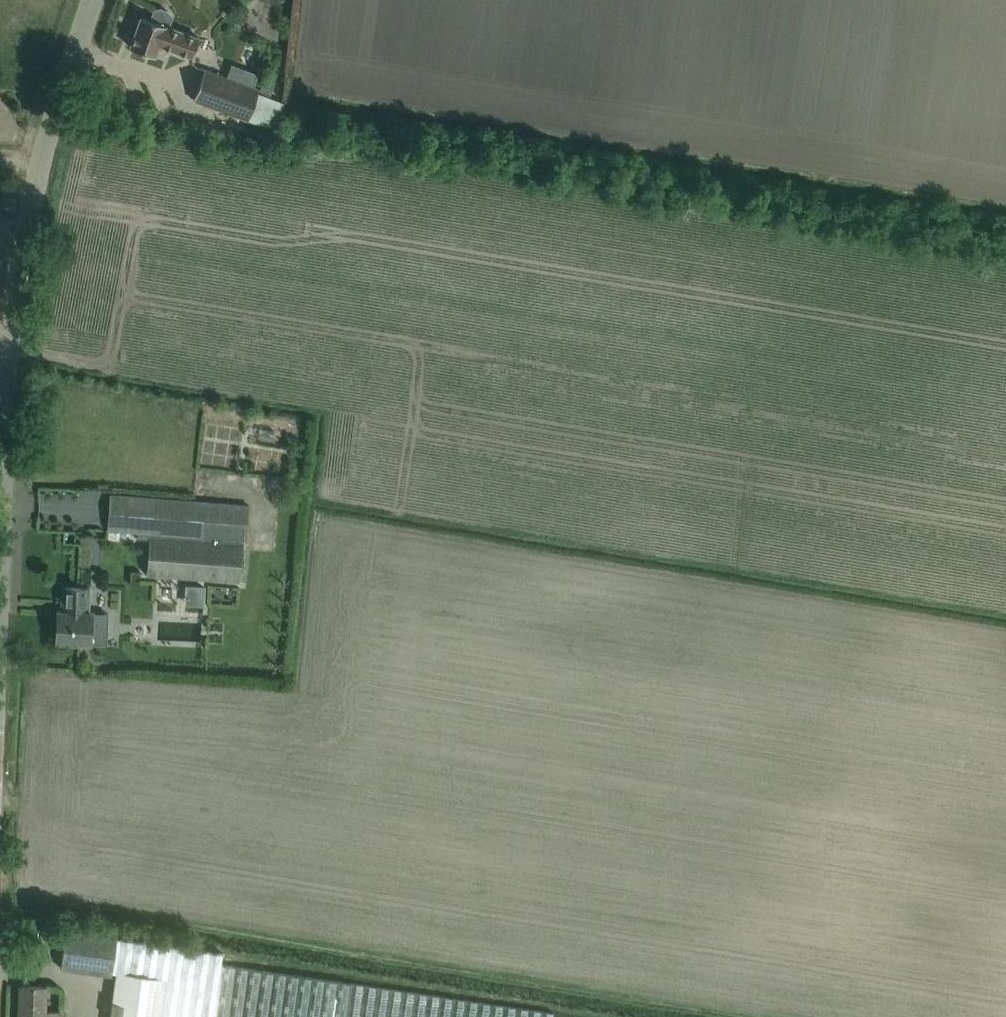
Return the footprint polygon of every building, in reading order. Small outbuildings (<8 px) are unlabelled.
[(153,9),(149,18),(141,15),(139,18),(135,19),(133,26),(135,29),(130,46),(154,54),(157,45),(192,56),(198,36),(169,26),(172,16),(169,12),(162,8),(153,9)] [(257,92),(258,89),(205,70),(194,100),(247,119),(274,128),(284,102),(257,92)] [(263,77),(259,88),(270,92),(274,81),(263,77)] [(257,437),(272,439),(273,430),(259,428),(257,437)] [(247,506),(130,495),(110,494),(107,528),(138,531),(137,537),(149,538),(146,572),(238,581),(241,540),(244,540),(247,506)] [(76,640),(90,641),(107,642),(108,612),(91,611),(88,611),(89,586),(82,586),(62,585),(61,610),(57,610),(56,640),(76,640)] [(85,929),(65,926),(60,966),(111,973),(112,970),(116,970),(110,1016),(550,1016),(551,1012),(223,964),(224,953),(116,938),(117,934),(85,929)] [(41,985),(21,984),(19,1016),(61,1016),(62,1011),(44,1010),(44,985),(41,985)]
